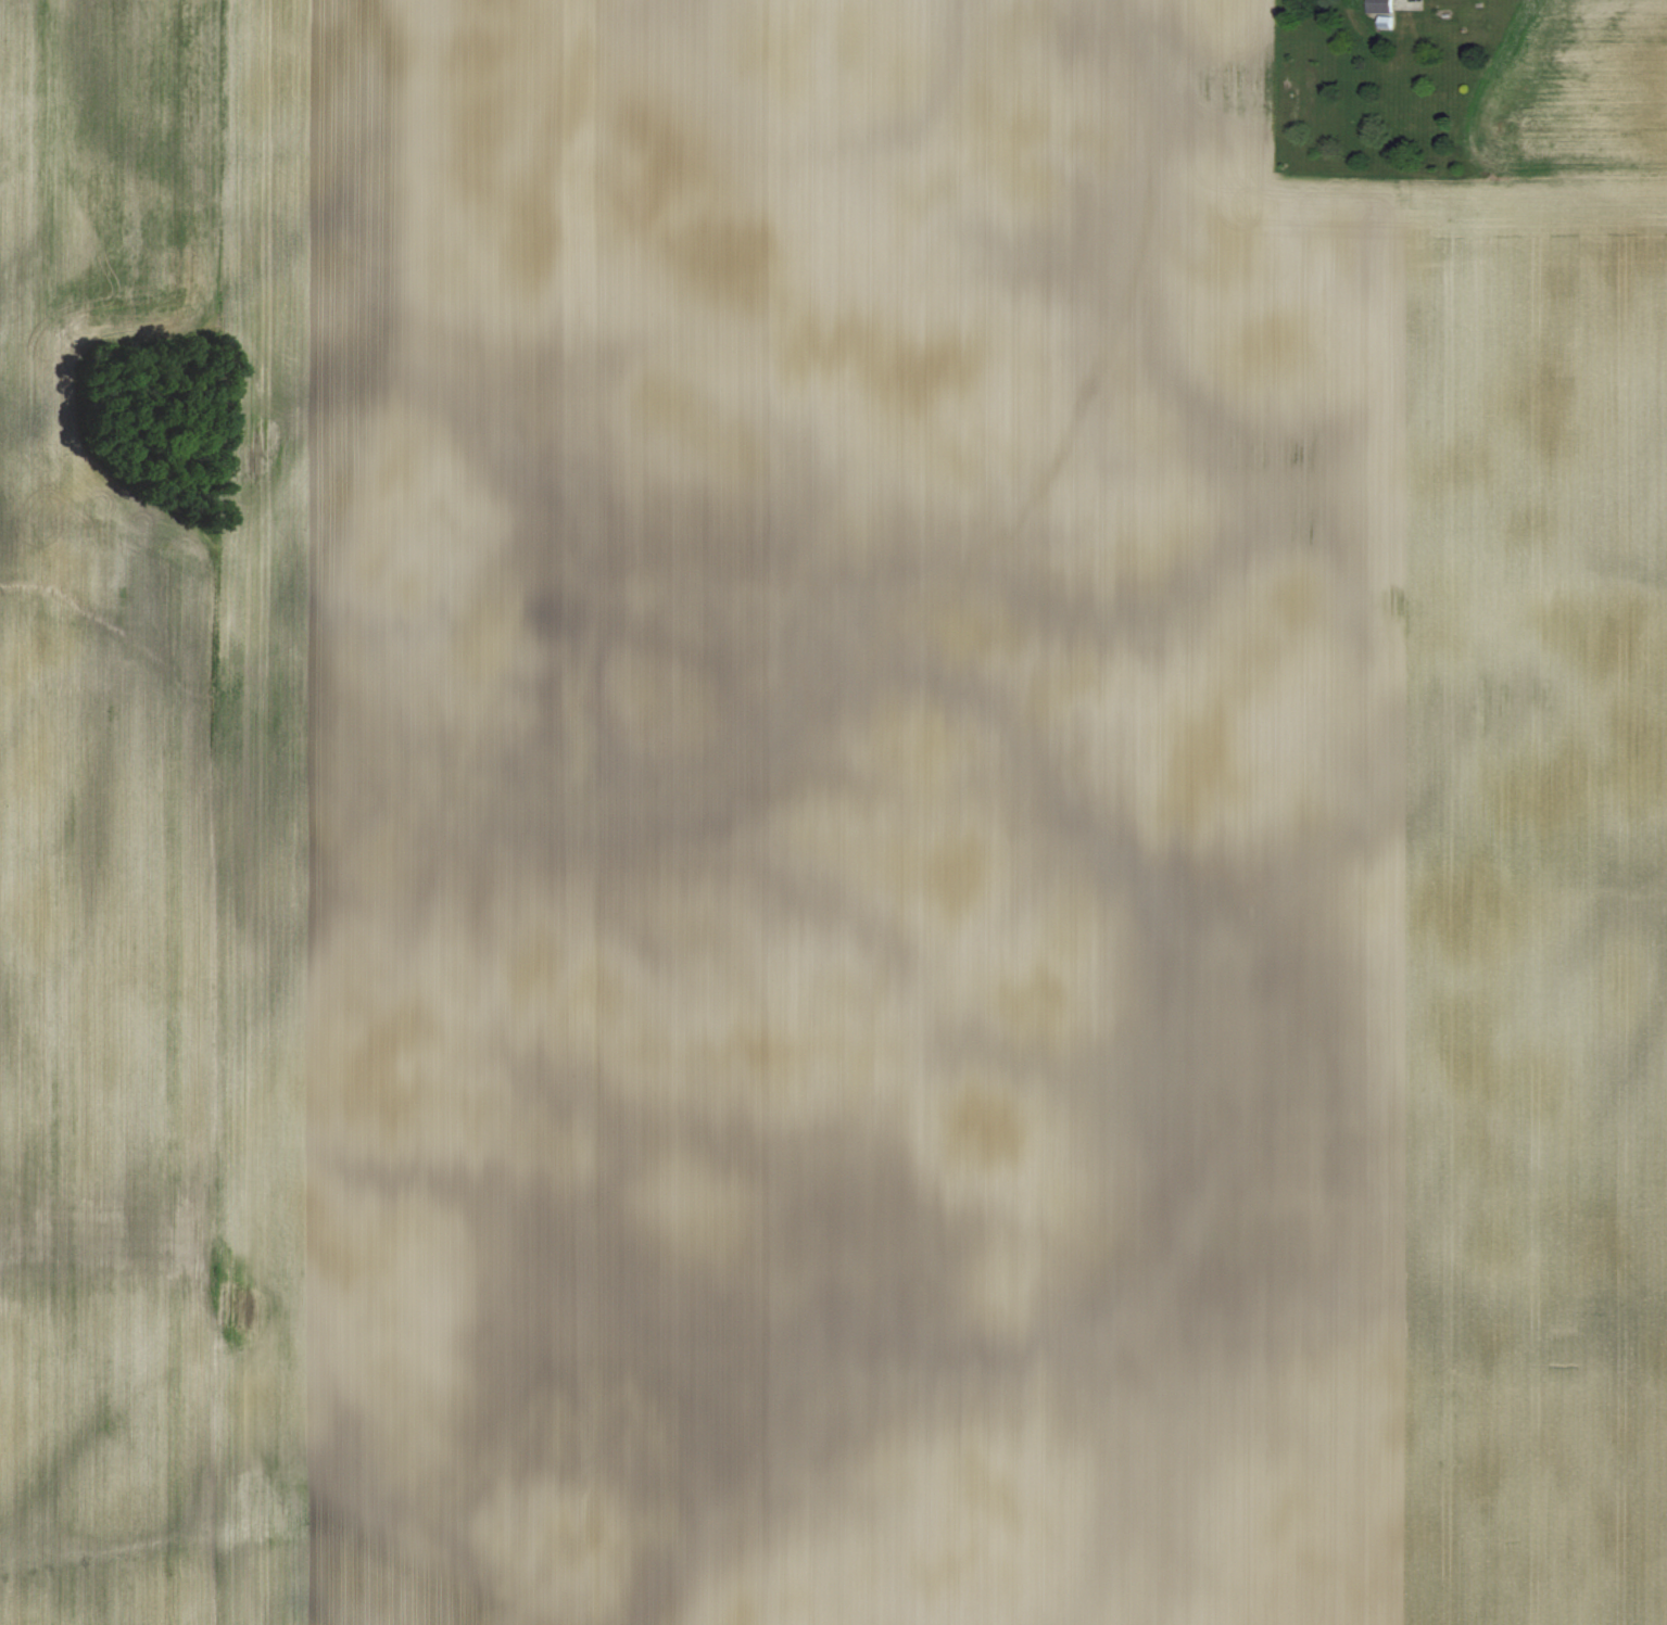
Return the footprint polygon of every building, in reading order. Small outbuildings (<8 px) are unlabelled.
[(1367,13),(1392,13),(1392,0),(1367,0),(1367,13)]
